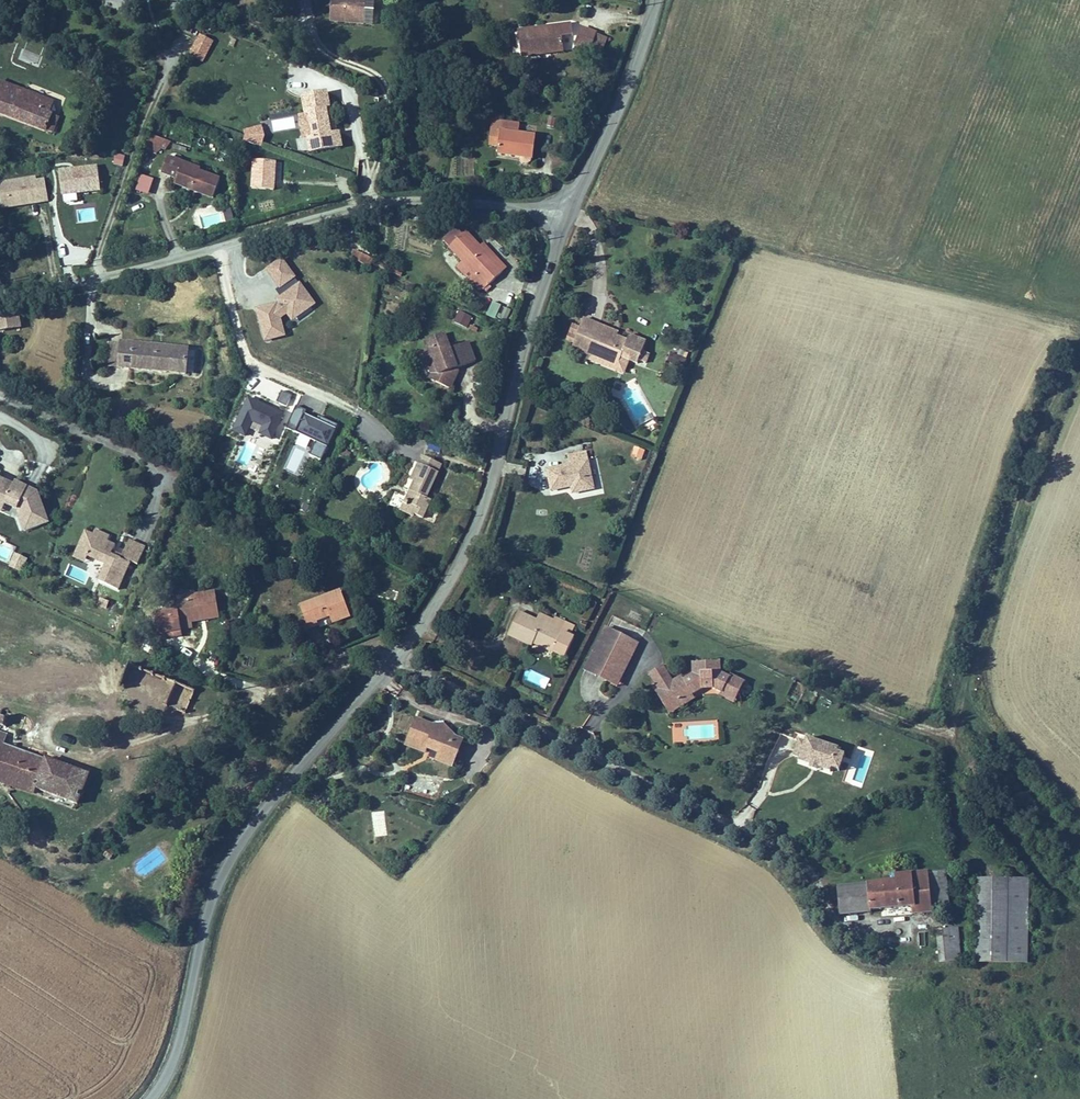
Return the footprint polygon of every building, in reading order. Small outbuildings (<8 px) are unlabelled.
[(330,22),(364,25),(366,0),(331,0),(330,22)] [(521,58),(544,55),(543,50),(564,47),(562,36),(574,35),(572,22),(517,31),(521,58)] [(597,31),(581,26),(574,46),(590,52),(590,51),(597,33),(597,31)] [(202,33),(191,53),(206,61),(217,41),(202,33)] [(609,37),(597,33),(590,51),(602,55),(609,37)] [(0,82),(0,113),(1,113),(11,85),(0,82)] [(1,113),(25,121),(48,129),(54,113),(51,112),(40,108),(44,97),(11,85),(1,113)] [(330,109),(327,91),(299,96),(302,113),(296,114),(299,129),(309,127),(310,136),(306,137),(309,155),(342,149),(338,130),(331,132),(328,109),(330,109)] [(55,101),(44,97),(40,108),(51,112),(55,101)] [(555,128),(557,118),(548,116),(546,127),(555,128)] [(502,121),(502,124),(499,148),(498,156),(533,160),(536,135),(518,133),(519,123),(502,121)] [(502,124),(492,122),(489,147),(499,148),(502,124)] [(263,126),(243,130),(243,141),(262,147),(265,138),(263,126)] [(149,135),(143,150),(156,154),(159,149),(166,151),(170,142),(149,135)] [(123,167),(126,156),(115,153),(112,164),(123,167)] [(201,169),(170,157),(163,175),(177,180),(175,186),(213,200),(221,179),(200,172),(201,169)] [(101,192),(98,165),(59,170),(63,196),(101,192)] [(141,175),(135,190),(149,195),(155,180),(141,175)] [(1,210),(48,202),(45,179),(36,181),(36,177),(0,183),(0,203),(1,210)] [(202,228),(234,222),(231,210),(208,214),(208,213),(200,215),(202,228)] [(488,256),(479,247),(463,231),(446,248),(460,263),(455,268),(480,293),(507,267),(492,252),(488,256)] [(492,252),(483,243),(479,247),(488,256),(492,252)] [(351,250),(347,260),(369,270),(373,260),(351,250)] [(275,300),(278,303),(255,309),(264,343),(286,337),(282,320),(287,316),(292,322),(316,304),(300,282),(299,283),(295,278),(296,277),(282,258),(265,270),(279,289),(276,291),(280,297),(275,300)] [(492,302),(486,314),(506,322),(511,310),(492,302)] [(471,318),(458,312),(452,323),(466,329),(471,318)] [(20,314),(0,314),(0,331),(21,331),(20,314)] [(583,320),(580,329),(595,335),(598,329),(612,334),(613,331),(583,320)] [(573,349),(587,355),(589,351),(601,356),(600,359),(617,365),(620,356),(629,359),(637,362),(639,356),(644,358),(647,349),(642,347),(643,343),(638,341),(639,338),(627,334),(625,339),(612,334),(598,329),(595,335),(580,329),(573,349)] [(460,367),(475,362),(469,342),(451,348),(445,332),(427,339),(430,348),(426,350),(431,363),(435,362),(439,375),(436,383),(451,389),(456,377),(452,375),(454,369),(460,367)] [(120,370),(122,343),(109,342),(107,369),(120,370)] [(191,347),(122,343),(120,370),(189,374),(191,347)] [(431,363),(426,350),(419,352),(423,366),(428,364),(431,363)] [(587,355),(585,361),(623,375),(629,359),(620,356),(617,365),(600,359),(601,356),(589,351),(587,355)] [(682,368),(685,357),(670,353),(667,364),(682,368)] [(435,362),(431,363),(428,364),(431,373),(429,380),(436,383),(439,375),(435,362)] [(452,375),(456,377),(460,367),(454,369),(452,375)] [(285,412),(248,397),(233,432),(246,437),(252,422),(263,426),(259,434),(273,440),(285,412)] [(296,406),(286,429),(295,434),(296,432),(316,442),(310,455),(322,460),(338,425),(320,417),(319,420),(304,414),(306,411),(296,406)] [(642,460),(645,451),(634,447),(630,456),(642,460)] [(590,466),(587,451),(567,455),(570,464),(546,470),(551,492),(564,489),(563,485),(570,483),(571,488),(573,496),(595,491),(592,478),(600,476),(598,464),(590,466)] [(349,455),(343,453),(339,462),(346,464),(349,455)] [(441,464),(420,455),(398,509),(418,518),(419,515),(425,517),(431,502),(426,499),(441,464)] [(0,477),(0,511),(3,512),(6,505),(18,511),(25,532),(50,523),(39,491),(16,480),(15,484),(0,477)] [(94,534),(85,530),(74,558),(86,564),(88,559),(104,565),(98,579),(122,589),(132,564),(139,567),(148,547),(131,540),(125,554),(113,550),(115,545),(106,541),(109,536),(96,530),(94,534)] [(14,553),(8,566),(21,572),(28,559),(14,553)] [(308,630),(318,626),(317,622),(329,617),(331,621),(332,624),(351,617),(340,590),(306,602),(310,611),(301,614),(308,630)] [(190,601),(178,603),(179,610),(158,613),(162,641),(183,638),(182,630),(194,628),(193,623),(220,619),(216,591),(189,595),(190,601)] [(189,595),(177,596),(178,603),(190,601),(189,595)] [(99,598),(96,606),(107,609),(109,601),(99,598)] [(306,602),(298,605),(301,614),(310,611),(306,602)] [(569,637),(574,627),(554,617),(553,620),(549,627),(533,619),(516,610),(504,634),(530,647),(532,642),(565,659),(574,640),(569,637)] [(553,620),(537,612),(533,619),(549,627),(553,620)] [(317,622),(318,626),(331,621),(329,617),(317,622)] [(604,628),(600,636),(629,650),(614,681),(585,667),(583,670),(618,687),(619,685),(638,644),(604,628)] [(600,636),(585,667),(614,681),(629,650),(600,636)] [(251,668),(253,657),(243,656),(241,666),(251,668)] [(718,661),(690,664),(691,674),(683,681),(681,677),(672,683),(659,693),(671,710),(684,700),(683,699),(692,693),(693,695),(702,689),(702,687),(712,686),(712,688),(721,693),(719,696),(734,702),(744,682),(729,675),(728,677),(719,673),(718,661)] [(131,666),(121,692),(137,698),(147,672),(131,666)] [(648,677),(659,693),(672,683),(661,668),(648,677)] [(196,692),(177,685),(169,706),(188,714),(196,692)] [(684,700),(671,710),(659,693),(657,694),(671,715),(695,698),(693,695),(692,693),(683,699),(684,700)] [(0,716),(0,717),(0,724),(6,726),(8,718),(0,716)] [(404,742),(422,749),(424,744),(430,746),(428,751),(437,755),(436,757),(454,764),(459,752),(452,750),(457,739),(429,729),(431,724),(413,717),(404,742)] [(442,723),(431,724),(429,729),(457,739),(442,723)] [(5,745),(9,734),(0,731),(0,783),(36,796),(38,792),(80,807),(91,776),(5,745)] [(463,742),(457,739),(452,750),(459,752),(463,742)] [(836,755),(838,751),(806,739),(805,742),(799,740),(792,756),(799,758),(797,762),(810,766),(811,764),(817,767),(816,769),(829,774),(830,770),(836,755)] [(422,749),(404,742),(401,748),(420,755),(422,749)] [(837,773),(844,757),(836,755),(830,770),(837,773)] [(452,770),(454,764),(436,757),(434,763),(452,770)] [(102,849),(97,843),(90,848),(95,855),(102,849)] [(895,882),(836,887),(839,918),(871,915),(871,912),(911,909),(912,915),(950,912),(946,871),(894,876),(895,882)] [(1028,881),(979,880),(978,962),(1027,963),(1028,881)] [(959,928),(937,929),(939,962),(960,960),(959,928)]
